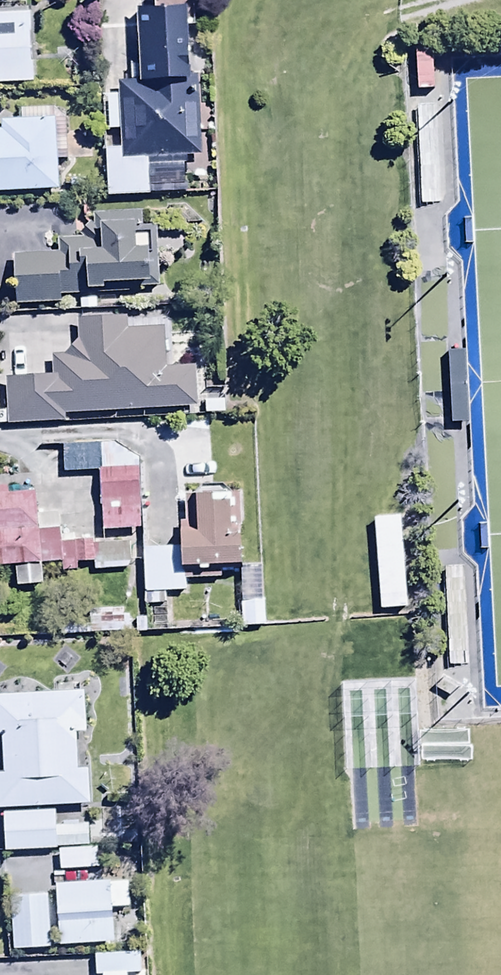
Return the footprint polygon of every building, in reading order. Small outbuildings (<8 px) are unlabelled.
[(179,181),(179,164),(186,164),(186,156),(198,156),(196,76),(189,76),(189,25),(194,25),(193,0),(152,0),(152,4),(137,4),(138,79),(118,80),(118,93),(105,94),(106,132),(120,131),(120,147),(106,147),(106,201),(148,200),(147,182),(179,181)] [(31,80),(27,13),(0,14),(0,82),(31,80)] [(61,170),(58,99),(6,100),(7,112),(0,112),(0,172),(61,170)] [(438,107),(418,107),(421,207),(441,206),(438,107)] [(155,225),(141,226),(140,211),(93,213),(94,225),(82,226),(83,236),(55,237),(56,252),(11,254),(13,307),(60,305),(59,295),(142,292),(141,289),(158,288),(155,225)] [(64,425),(64,414),(196,407),(194,367),(163,369),(161,329),(125,331),(124,318),(77,320),(78,339),(63,356),(52,356),(52,377),(5,378),(7,426),(64,425)] [(462,351),(447,351),(450,424),(465,424),(462,351)] [(61,473),(97,472),(100,533),(141,531),(138,461),(114,444),(61,445),(61,473)] [(59,545),(57,512),(35,514),(33,491),(7,493),(6,486),(0,486),(0,568),(15,567),(16,585),(41,583),(40,565),(60,564),(61,571),(77,569),(77,564),(93,563),(92,542),(59,545)] [(183,495),(183,520),(179,520),(179,548),(143,548),(143,605),(163,605),(163,592),(183,592),(182,580),(219,580),(219,564),(240,564),(239,491),(193,492),(193,495),(183,495)] [(239,602),(262,601),(261,565),(238,565),(239,602)] [(460,568),(443,568),(446,668),(464,668),(460,568)] [(262,601),(239,602),(240,628),(263,627),(262,601)] [(88,806),(86,769),(77,770),(75,736),(84,735),(82,693),(0,696),(0,748),(1,771),(0,771),(0,810),(88,806)] [(55,812),(2,814),(2,852),(56,850),(56,847),(86,846),(86,825),(55,827),(55,812)] [(55,866),(57,898),(112,895),(110,863),(55,866)] [(48,875),(11,875),(12,929),(49,928),(48,875)] [(58,926),(115,923),(114,901),(57,904),(58,926)] [(93,933),(93,955),(139,954),(139,932),(93,933)]
